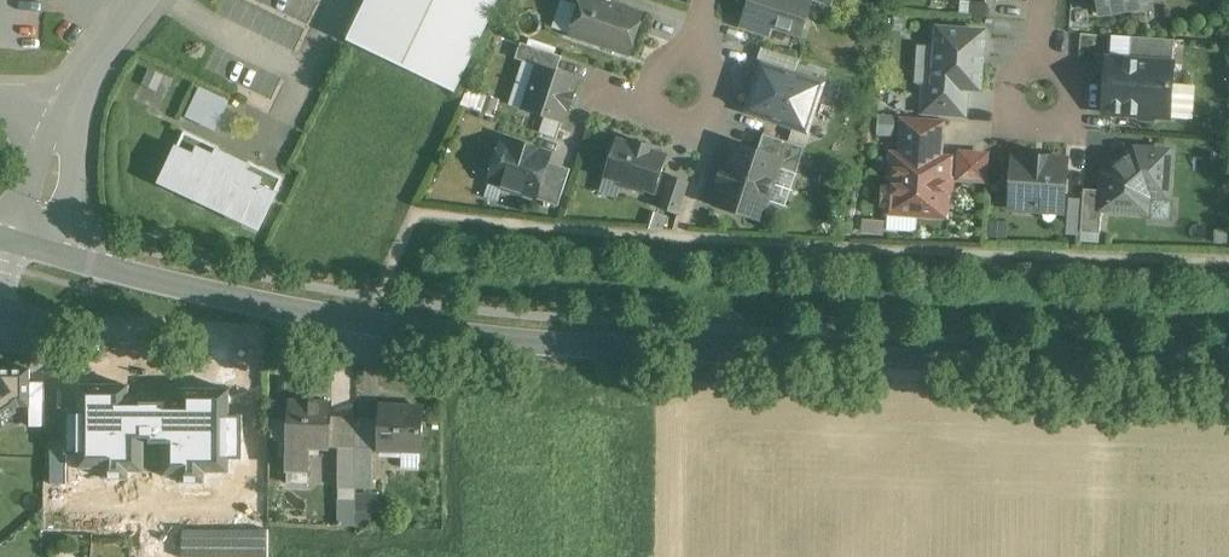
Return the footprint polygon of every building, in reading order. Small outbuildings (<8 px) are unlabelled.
[(357,29),(351,42),(452,91),(495,0),(371,0),(357,29)] [(630,53),(642,14),(598,0),(581,0),(570,34),(630,53)] [(800,34),(811,1),(811,0),(752,0),(743,26),(768,35),(771,25),(800,34)] [(1099,14),(1140,7),(1138,0),(1097,0),(1099,14)] [(983,32),(971,31),(938,29),(934,86),(978,90),(979,89),(983,32)] [(1172,64),(1174,47),(1174,40),(1131,37),(1129,61),(1131,61),(1172,64)] [(539,67),(557,73),(562,57),(521,43),(516,59),(539,67)] [(758,62),(762,63),(795,74),(800,61),(762,48),(758,62)] [(1153,121),(1155,118),(1155,117),(1156,116),(1169,117),(1172,64),(1108,60),(1104,112),(1104,113),(1137,115),(1139,120),(1153,121)] [(746,112),(808,132),(824,84),(795,74),(762,63),(746,112)] [(539,67),(524,110),(561,122),(566,108),(570,110),(576,94),(572,92),(576,79),(557,73),(539,67)] [(922,113),(953,116),(954,116),(965,116),(967,89),(934,87),(933,85),(925,85),(924,85),(922,113)] [(215,128),(227,102),(203,91),(190,117),(215,128)] [(899,155),(915,156),(941,158),(942,152),(911,150),(912,138),(913,118),(902,117),(901,117),(901,118),(899,155)] [(912,138),(911,150),(942,152),(944,120),(913,118),(912,138)] [(219,148),(185,132),(163,179),(179,186),(177,190),(196,199),(197,195),(211,201),(209,205),(244,221),(246,217),(262,224),(284,177),(277,175),(249,162),(249,164),(218,150),(219,148)] [(764,134),(758,152),(781,160),(779,168),(796,174),(805,148),(764,134)] [(644,190),(655,193),(662,174),(668,155),(651,149),(653,146),(635,140),(634,143),(618,138),(605,177),(623,183),(622,186),(643,193),(644,190)] [(503,140),(490,180),(506,185),(505,189),(521,194),(522,191),(536,195),(548,161),(550,156),(535,151),(535,149),(519,143),(518,145),(503,140)] [(716,204),(761,219),(779,168),(781,160),(758,152),(736,145),(727,171),(723,170),(719,182),(723,184),(716,204)] [(1148,195),(1155,195),(1166,196),(1169,152),(1136,149),(1134,149),(1104,175),(1102,209),(1147,212),(1148,195)] [(950,159),(932,158),(893,155),(890,185),(886,191),(885,203),(888,210),(888,213),(945,217),(946,217),(947,194),(950,194),(947,193),(948,182),(951,182),(951,181),(948,181),(950,159)] [(1014,159),(1014,164),(1011,206),(1040,209),(1040,203),(1063,204),(1066,163),(1048,161),(1048,159),(1033,158),(1032,160),(1014,159)] [(570,169),(548,161),(536,195),(536,198),(558,206),(570,169)] [(670,177),(662,174),(655,193),(663,196),(659,208),(678,214),(689,182),(670,176),(670,177)] [(1100,234),(1102,210),(1103,191),(1084,190),(1081,231),(1081,232),(1100,234)] [(14,406),(17,410),(21,407),(31,407),(31,370),(0,370),(0,416),(14,406)] [(90,432),(103,433),(103,431),(104,396),(65,394),(64,431),(90,432)] [(189,476),(199,476),(201,444),(204,400),(159,398),(157,436),(168,437),(166,460),(189,462),(189,476)] [(332,406),(291,404),(291,406),(289,439),(288,471),(312,472),(312,448),(330,449),(330,447),(331,417),(332,406)] [(272,438),(289,439),(291,406),(273,406),(272,438)] [(423,408),(381,406),(380,419),(379,448),(379,450),(403,451),(420,452),(422,452),(423,408)] [(356,447),(356,418),(331,417),(330,447),(340,447),(356,447)] [(373,448),(379,448),(380,419),(356,418),(356,447),(373,448)] [(111,431),(111,459),(130,459),(130,435),(130,428),(111,428),(111,431)] [(91,459),(111,459),(111,431),(103,431),(103,433),(90,432),(91,459)] [(147,435),(130,435),(130,459),(130,483),(147,483),(147,435)] [(223,445),(201,444),(199,476),(221,478),(223,445)] [(356,488),(356,447),(340,447),(340,488),(356,488)] [(373,448),(356,447),(356,488),(373,489),(373,448)] [(419,469),(420,452),(403,451),(402,468),(419,469)] [(102,488),(100,505),(118,507),(121,490),(102,488)] [(356,488),(340,488),(340,498),(356,498),(356,489),(356,488)] [(376,511),(376,490),(356,489),(356,498),(356,511),(371,511),(376,511)] [(356,511),(356,498),(340,498),(340,526),(356,527),(356,511)] [(371,528),(371,511),(356,511),(356,527),(371,528)]
